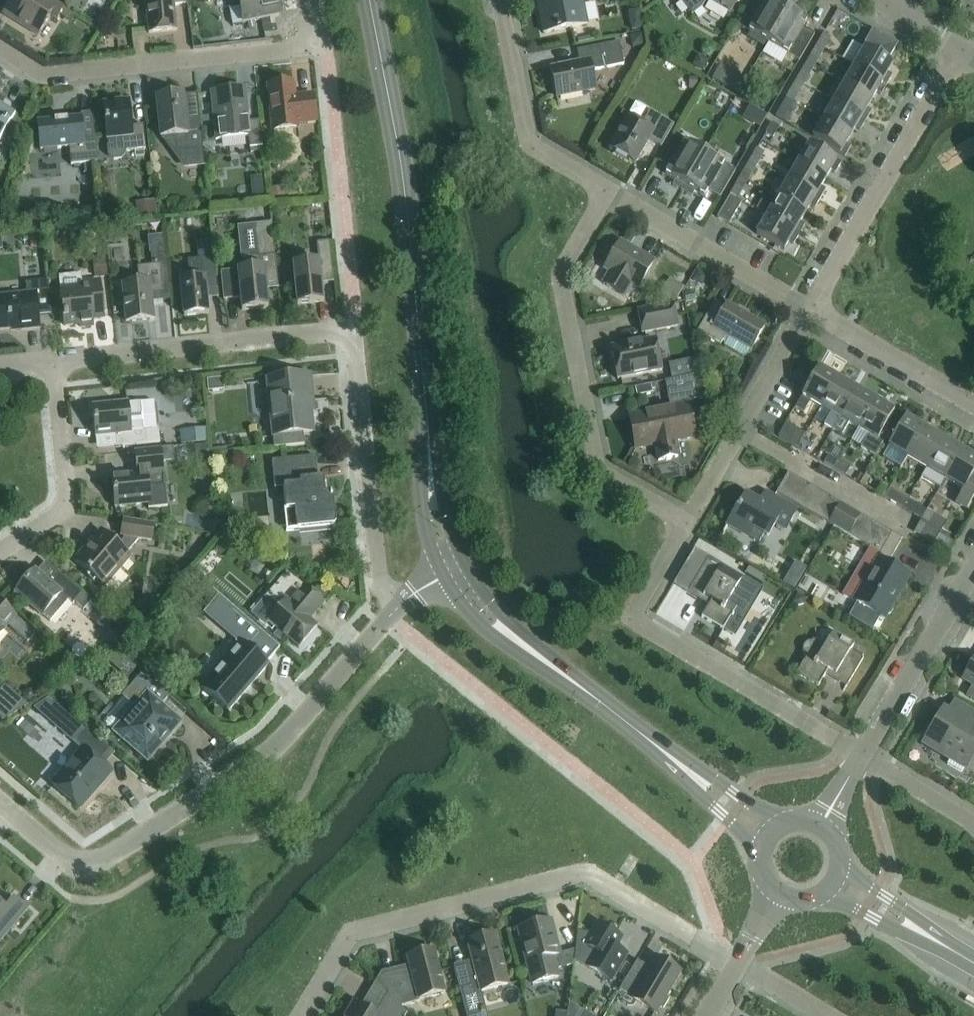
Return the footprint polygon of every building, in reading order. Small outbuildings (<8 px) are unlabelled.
[(51,0),(12,0),(3,14),(37,35),(50,15),(56,19),(63,8),(51,0)] [(176,30),(174,5),(186,4),(185,0),(145,0),(149,33),(176,30)] [(229,9),(240,7),(243,23),(280,16),(277,0),(227,0),(229,9)] [(583,0),(537,0),(538,5),(541,5),(546,30),(543,30),(543,32),(587,23),(583,0)] [(691,15),(702,7),(706,0),(680,0),(691,15)] [(737,0),(708,0),(729,12),(737,0)] [(772,0),(766,0),(764,4),(756,0),(751,0),(737,24),(768,43),(790,4),(783,0),(779,0),(778,3),(772,0)] [(799,61),(804,51),(814,34),(803,27),(807,20),(797,15),(800,10),(790,4),(768,43),(799,61)] [(862,47),(864,48),(854,65),(854,66),(886,85),(892,75),(887,72),(892,64),(888,61),(898,44),(872,29),(862,47)] [(632,48),(645,45),(642,32),(629,35),(632,48)] [(824,48),(830,38),(823,34),(817,44),(824,48)] [(579,62),(550,68),(556,97),(595,89),(592,70),(623,64),(618,42),(576,50),(579,62)] [(824,48),(817,44),(811,55),(818,59),(824,48)] [(697,60),(694,65),(703,71),(709,61),(703,57),(697,60)] [(881,95),(886,85),(854,66),(844,84),(871,100),(876,92),(881,95)] [(719,67),(712,79),(736,92),(743,81),(719,67)] [(809,74),(802,69),(796,80),(803,84),(809,74)] [(797,95),(803,84),(796,80),(790,90),(797,95)] [(295,96),(293,83),(267,86),(272,130),(298,127),(298,124),(316,122),(313,94),(295,96)] [(866,120),(871,111),(866,108),(871,100),(844,84),(833,101),(866,120)] [(248,122),(244,88),(211,92),(216,139),(248,136),(250,148),(263,146),(260,121),(248,122)] [(186,120),(183,95),(155,98),(160,137),(162,137),(184,168),(204,166),(203,148),(199,119),(186,120)] [(782,120),(788,110),(793,102),(786,98),(775,116),(782,120)] [(131,126),(128,100),(103,103),(107,139),(109,155),(115,160),(122,159),(127,154),(127,151),(145,149),(143,125),(131,126)] [(860,130),(866,120),(833,101),(823,119),(850,135),(855,127),(860,130)] [(15,115),(0,106),(0,139),(15,115)] [(674,124),(650,110),(642,123),(627,115),(618,131),(608,148),(635,164),(649,140),(661,147),(671,130),(674,124)] [(97,162),(95,136),(83,137),(81,117),(37,122),(40,150),(69,147),(71,165),(97,162)] [(845,157),(851,146),(846,143),(850,135),(823,119),(812,138),(845,157)] [(773,137),(779,127),(772,122),(765,133),(773,137)] [(682,191),(704,152),(673,134),(667,143),(657,161),(669,167),(665,174),(675,180),(672,185),(682,191)] [(835,173),(841,163),(824,153),(799,138),(794,146),(804,152),(798,162),(825,178),(830,170),(835,173)] [(758,163),(764,152),(757,148),(751,158),(758,163)] [(719,197),(730,180),(735,170),(704,152),(682,191),(691,196),(694,192),(704,197),(708,190),(719,197)] [(758,163),(751,158),(745,169),(752,173),(758,163)] [(820,199),(825,189),(821,187),(825,178),(798,162),(788,180),(820,199)] [(814,209),(820,199),(788,180),(777,198),(805,214),(809,206),(814,209)] [(734,187),(730,194),(737,198),(741,191),(743,188),(736,184),(734,187)] [(272,198),(284,196),(283,186),(271,188),(272,198)] [(729,224),(742,201),(737,198),(730,194),(724,205),(717,217),(729,224)] [(805,214),(777,198),(772,207),(761,201),(755,209),(766,216),(767,215),(799,234),(805,225),(800,222),(805,214)] [(793,244),(799,234),(767,215),(766,216),(756,234),(783,250),(789,241),(793,244)] [(111,239),(116,238),(120,234),(120,228),(115,224),(109,225),(105,229),(105,235),(111,239)] [(237,270),(221,271),(224,299),(240,298),(242,310),(268,307),(265,283),(277,282),(271,224),(253,226),(256,257),(252,257),(253,268),(237,270)] [(333,276),(329,241),(303,244),(305,263),(293,264),(297,304),(323,302),(320,277),(333,276)] [(638,287),(643,278),(653,261),(620,242),(604,268),(610,271),(603,284),(606,285),(623,296),(624,296),(631,283),(638,287)] [(139,282),(122,284),(126,322),(154,319),(152,302),(164,300),(170,300),(165,252),(151,253),(152,265),(137,266),(139,282)] [(208,313),(205,289),(217,287),(214,257),(188,260),(189,280),(180,281),(184,316),(208,313)] [(82,283),(81,274),(59,276),(61,291),(64,325),(80,324),(80,327),(92,325),(92,317),(103,316),(100,282),(82,283)] [(675,303),(685,286),(671,278),(660,295),(675,303)] [(38,315),(51,314),(47,280),(25,282),(27,294),(0,297),(0,329),(21,327),(21,329),(39,327),(38,315)] [(725,308),(714,301),(697,331),(721,344),(726,336),(723,341),(725,346),(742,357),(747,354),(750,350),(750,351),(765,326),(727,304),(725,308)] [(642,333),(677,326),(673,304),(637,311),(642,333)] [(617,379),(637,375),(661,370),(655,339),(611,348),(617,379)] [(804,379),(810,370),(811,369),(801,363),(794,372),(804,379)] [(821,407),(837,378),(819,368),(818,367),(801,396),(802,396),(795,408),(803,413),(810,401),(821,407)] [(678,456),(675,440),(690,437),(684,402),(703,398),(699,374),(665,381),(670,408),(633,416),(639,447),(655,444),(658,460),(678,456)] [(300,444),(299,433),(312,432),(307,376),(267,380),(273,448),(304,445),(304,444),(300,444)] [(832,430),(839,417),(856,389),(837,378),(821,407),(830,412),(823,424),(832,430)] [(650,385),(634,388),(636,397),(652,393),(650,385)] [(858,428),(874,400),(856,389),(839,417),(832,430),(841,435),(848,423),(858,428)] [(94,405),(93,400),(92,400),(95,436),(121,433),(122,446),(161,442),(159,428),(143,430),(140,403),(128,404),(128,402),(94,405)] [(893,411),(874,400),(858,428),(868,434),(860,448),(875,456),(883,441),(878,438),(894,411),(893,410),(893,411)] [(716,431),(728,424),(722,413),(710,420),(716,431)] [(902,465),(907,457),(924,428),(904,417),(882,456),(901,467),(902,465)] [(797,448),(801,440),(805,433),(803,433),(786,423),(778,437),(797,448)] [(926,468),(942,439),(924,428),(907,457),(926,468)] [(939,487),(944,478),(961,450),(942,439),(926,468),(927,469),(922,477),(939,487)] [(808,454),(812,446),(801,440),(797,448),(808,454)] [(162,462),(174,461),(173,447),(135,451),(137,474),(112,476),(115,512),(116,512),(116,506),(148,503),(148,507),(166,506),(162,462)] [(973,496),(973,458),(961,450),(944,478),(963,489),(955,502),(967,509),(973,496)] [(835,469),(839,461),(828,455),(824,463),(835,469)] [(317,478),(315,456),(272,460),(274,488),(284,487),(286,509),(284,509),(286,531),(334,526),(331,493),(325,493),(323,478),(317,478)] [(845,475),(850,468),(839,461),(835,469),(845,475)] [(786,499),(798,478),(788,472),(776,493),(786,499)] [(797,505),(809,484),(798,478),(786,499),(797,505)] [(884,498),(890,487),(883,483),(882,484),(876,493),(884,498)] [(807,511),(819,490),(809,484),(797,505),(807,511)] [(902,508),(909,497),(890,487),(884,498),(902,508)] [(817,517),(829,496),(819,490),(807,511),(817,517)] [(796,510),(771,496),(765,492),(759,503),(745,495),(739,505),(738,505),(721,534),(723,534),(728,525),(748,536),(753,527),(768,536),(775,523),(785,529),(796,510)] [(828,523),(840,502),(829,496),(817,517),(828,523)] [(838,529),(850,508),(840,502),(828,523),(838,529)] [(921,519),(926,510),(919,506),(914,515),(921,519)] [(848,535),(861,514),(850,508),(838,529),(848,535)] [(934,543),(947,522),(934,514),(926,510),(921,519),(914,532),(934,543)] [(859,541),(871,520),(861,514),(848,535),(859,541)] [(202,530),(215,529),(214,516),(201,517),(202,530)] [(151,540),(154,525),(124,520),(121,535),(123,536),(123,539),(118,545),(100,530),(88,544),(92,547),(88,553),(84,549),(74,560),(104,586),(131,556),(127,553),(139,538),(151,540)] [(869,547),(881,526),(871,520),(859,541),(869,547)] [(869,547),(880,553),(890,559),(902,538),(892,532),(881,526),(869,547)] [(852,579),(843,595),(856,602),(848,616),(872,630),(880,617),(884,619),(886,615),(891,615),(894,609),(892,605),(909,576),(898,570),(897,566),(893,564),(889,565),(888,564),(890,559),(880,553),(878,558),(862,584),(852,579)] [(720,567),(707,559),(690,589),(711,601),(701,617),(723,630),(732,614),(735,616),(736,614),(739,616),(743,615),(748,608),(746,603),(743,601),(745,599),(733,593),(742,578),(721,565),(720,567)] [(766,578),(749,567),(745,573),(763,583),(766,578)] [(35,569),(11,596),(12,597),(16,593),(42,615),(43,614),(51,621),(69,600),(73,603),(75,601),(84,609),(91,601),(62,576),(54,585),(35,569)] [(298,648),(317,626),(309,620),(324,603),(287,571),(267,595),(280,607),(268,621),(283,635),(298,648)] [(9,611),(0,603),(0,635),(4,631),(3,630),(7,625),(27,642),(35,633),(15,616),(9,611)] [(228,711),(268,664),(267,663),(280,648),(254,625),(241,640),(201,687),(213,698),(228,711)] [(850,651),(854,644),(833,632),(825,645),(813,639),(811,642),(808,642),(805,644),(803,647),(803,651),(805,653),(803,656),(806,658),(797,673),(818,686),(828,670),(849,683),(863,658),(850,651)] [(973,662),(963,679),(972,685),(966,696),(973,701),(973,662)] [(134,707),(114,731),(132,747),(147,760),(181,722),(161,705),(170,695),(143,672),(121,696),(134,707)] [(30,705),(5,684),(0,691),(0,716),(5,720),(30,705)] [(972,714),(966,724),(949,714),(942,726),(937,723),(925,742),(951,758),(947,763),(961,772),(973,750),(973,715),(972,714)] [(80,808),(93,793),(91,790),(109,769),(99,761),(110,749),(86,728),(74,741),(83,748),(52,784),(80,808)] [(53,832),(49,840),(69,849),(73,841),(53,832)] [(0,908),(0,941),(27,910),(13,898),(2,910),(0,908)] [(551,919),(518,928),(532,984),(558,977),(555,969),(571,965),(574,949),(559,953),(551,919)] [(621,937),(615,933),(597,923),(591,934),(577,933),(575,960),(611,981),(626,954),(615,948),(621,937)] [(508,984),(500,953),(495,934),(467,941),(473,964),(456,969),(455,965),(453,965),(458,985),(461,996),(480,991),(508,984)] [(401,1006),(419,1001),(419,999),(445,992),(434,950),(407,957),(410,968),(383,975),(379,983),(387,991),(401,1006)] [(638,961),(637,960),(618,991),(656,1014),(660,1007),(663,1008),(669,997),(667,996),(681,972),(654,957),(646,970),(636,964),(638,961)] [(407,1012),(401,1006),(387,991),(373,1015),(353,1003),(345,1015),(405,1015),(407,1012)]
